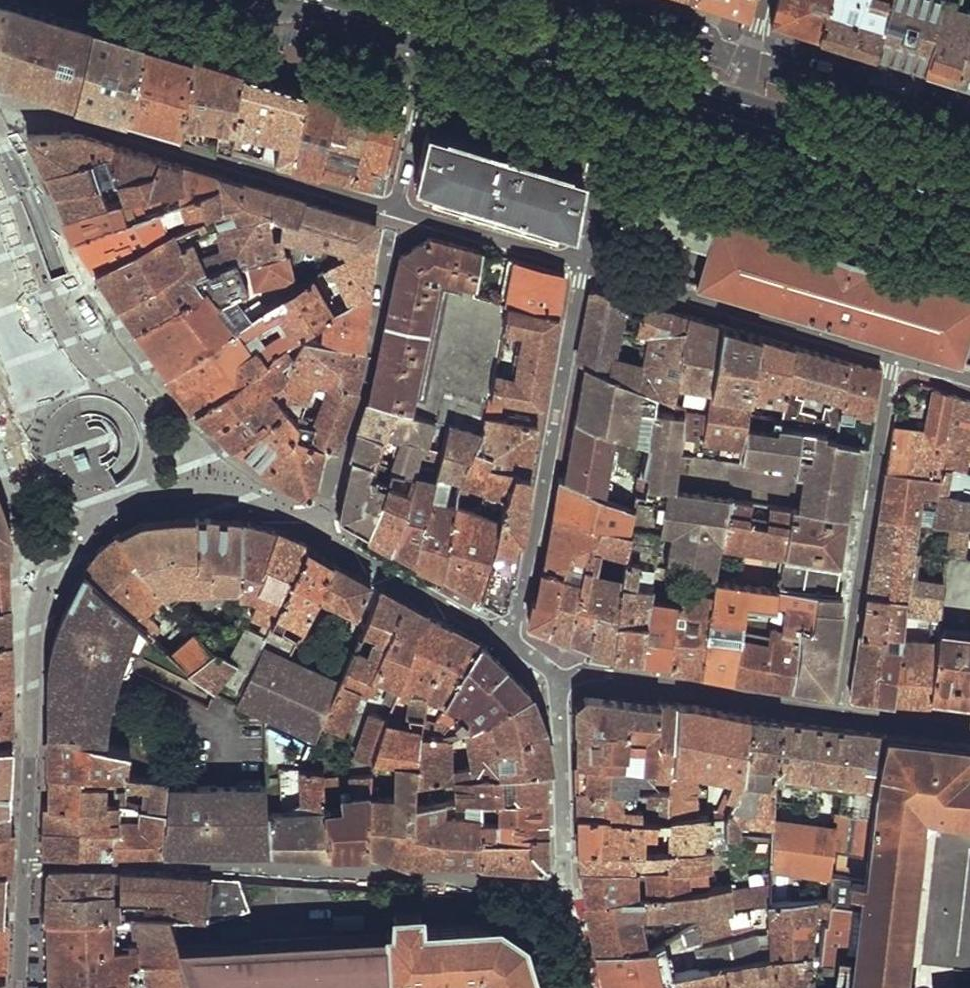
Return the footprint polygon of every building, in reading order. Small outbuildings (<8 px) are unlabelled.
[(41,94),(71,103),(90,26),(43,12),(6,0),(0,0),(0,82),(41,94)] [(722,6),(749,14),(752,0),(704,0),(722,6)] [(770,21),(794,29),(821,37),(831,0),(776,0),(770,21)] [(821,37),(848,46),(875,54),(890,0),(831,0),(821,37)] [(875,54),(898,61),(923,69),(943,0),(890,0),(875,54)] [(923,69),(939,74),(955,79),(969,20),(969,0),(967,0),(966,3),(954,0),(943,0),(923,69)] [(955,79),(969,84),(969,20),(955,79)] [(117,34),(90,26),(71,103),(102,112),(127,119),(140,41),(117,34)] [(151,45),(140,41),(127,119),(154,127),(179,134),(189,56),(177,52),(151,45)] [(179,134),(195,139),(195,123),(219,128),(215,145),(231,149),(233,139),(242,72),(216,64),(189,56),(179,134)] [(272,81),(242,72),(233,139),(238,140),(241,129),(266,133),(261,158),(287,166),(305,97),(305,90),(272,81)] [(320,100),(305,97),(287,166),(307,172),(319,175),(336,105),(320,100)] [(352,109),(336,105),(319,175),(340,181),(351,185),(369,114),(352,109)] [(383,117),(369,114),(351,185),(364,189),(383,194),(400,126),(394,120),(383,117)] [(207,142),(215,145),(219,128),(195,123),(195,139),(207,142)] [(511,155),(427,129),(414,185),(418,195),(423,200),(561,241),(566,241),(571,237),(581,177),(511,155)] [(40,160),(45,171),(108,149),(111,142),(96,137),(79,132),(27,132),(40,160)] [(133,149),(111,142),(108,149),(45,171),(49,179),(53,188),(96,179),(153,171),(157,167),(156,156),(133,149)] [(168,159),(156,156),(157,167),(153,171),(96,179),(53,188),(56,196),(61,209),(63,214),(104,198),(180,185),(178,162),(168,159)] [(29,301),(73,285),(29,162),(0,172),(0,311),(29,301)] [(197,168),(178,162),(180,185),(104,198),(63,214),(67,225),(71,234),(108,216),(157,203),(157,200),(187,192),(216,189),(216,174),(197,168)] [(228,178),(216,174),(216,189),(187,192),(157,200),(157,203),(108,216),(71,234),(86,256),(94,270),(166,227),(161,216),(179,209),(182,216),(193,213),(199,212),(209,209),(241,201),(241,182),(228,178)] [(234,221),(269,216),(279,217),(282,195),(241,182),(241,201),(209,209),(213,222),(234,221)] [(640,194),(631,226),(708,251),(698,287),(961,365),(969,336),(969,296),(862,262),(846,257),(830,252),(662,201),(640,194)] [(304,201),(282,195),(279,217),(286,218),(288,235),(281,237),(286,254),(292,274),(305,267),(303,259),(312,260),(327,252),(332,265),(374,241),(374,229),(369,221),(304,201)] [(199,212),(193,213),(196,220),(202,218),(199,212)] [(203,259),(206,266),(237,257),(238,266),(250,263),(286,254),(281,237),(271,238),(269,216),(234,221),(213,222),(214,224),(190,233),(197,247),(220,240),(223,251),(203,259)] [(197,247),(190,233),(172,239),(166,227),(94,270),(108,290),(115,302),(197,247)] [(510,305),(499,302),(473,295),(480,251),(427,237),(422,240),(400,254),(395,277),(386,322),(380,356),(373,392),(370,403),(447,424),(449,405),(439,401),(442,390),(488,403),(490,394),(510,305)] [(374,241),(332,265),(326,268),(348,304),(370,292),(373,262),(374,241)] [(197,247),(115,302),(127,318),(133,327),(206,266),(203,259),(197,247)] [(286,254),(250,263),(255,284),(293,277),(292,274),(286,254)] [(206,266),(133,327),(150,351),(164,370),(235,326),(220,304),(243,292),(238,266),(237,257),(206,266)] [(533,265),(507,258),(499,302),(510,305),(557,316),(560,298),(563,281),(563,273),(533,265)] [(311,277),(164,370),(194,407),(332,313),(311,277)] [(672,400),(687,316),(650,306),(641,303),(635,332),(645,334),(639,363),(609,355),(624,298),(596,290),(593,290),(591,293),(587,317),(578,364),(583,366),(660,396),(672,400)] [(367,313),(370,292),(348,304),(332,313),(298,335),(301,343),(360,353),(367,313)] [(557,316),(510,305),(490,394),(505,396),(541,403),(549,362),(557,316)] [(700,437),(721,326),(704,321),(687,316),(672,400),(684,405),(684,417),(683,434),(700,437)] [(747,397),(759,336),(740,331),(721,326),(700,437),(683,434),(683,454),(737,457),(743,415),(747,397)] [(786,383),(793,346),(777,341),(759,336),(747,397),(782,404),(786,383)] [(333,451),(356,387),(359,367),(360,353),(301,343),(282,376),(280,379),(209,423),(216,429),(239,452),(265,477),(283,487),(305,500),(314,497),(324,447),(333,451)] [(202,415),(209,423),(280,379),(282,376),(273,367),(286,359),(287,353),(282,346),(194,407),(202,415)] [(838,419),(848,362),(820,354),(793,346),(786,383),(830,401),(823,434),(823,439),(835,442),(838,419)] [(874,411),(880,371),(857,364),(848,362),(838,419),(852,421),(854,413),(873,416),(874,411)] [(660,396),(583,366),(576,403),(573,417),(650,439),(644,470),(649,472),(645,494),(664,496),(667,479),(682,481),(683,454),(683,434),(684,417),(656,407),(660,396)] [(939,477),(952,394),(928,387),(920,384),(925,416),(932,422),(929,432),(892,428),(886,468),(939,477)] [(500,418),(505,396),(490,394),(488,403),(487,409),(474,409),(471,421),(483,424),(480,433),(471,458),(516,470),(528,473),(534,442),(538,419),(515,415),(514,420),(500,418)] [(952,394),(939,477),(932,523),(953,526),(969,528),(969,476),(962,476),(968,451),(969,452),(969,399),(952,394)] [(799,416),(804,402),(788,396),(783,410),(799,416)] [(352,524),(367,532),(388,480),(371,475),(380,444),(397,449),(393,463),(415,469),(418,459),(422,447),(429,449),(434,430),(441,431),(439,452),(443,453),(447,424),(370,403),(365,402),(360,417),(353,443),(348,458),(351,458),(339,517),(352,524)] [(779,421),(743,415),(737,457),(772,462),(778,425),(779,421)] [(644,502),(645,494),(649,472),(644,470),(650,439),(573,417),(570,430),(563,466),(561,478),(636,499),(644,502)] [(427,569),(440,576),(457,503),(444,500),(450,477),(462,480),(471,458),(480,433),(447,424),(443,453),(416,560),(416,564),(427,569)] [(823,434),(778,425),(772,462),(792,465),(792,473),(804,473),(801,511),(848,519),(854,476),(830,472),(830,466),(822,464),(823,459),(819,453),(823,439),(823,434)] [(830,472),(854,476),(857,460),(859,448),(835,442),(823,439),(819,453),(823,459),(822,464),(830,466),(830,472)] [(403,553),(416,560),(443,453),(439,452),(429,449),(422,447),(418,459),(433,463),(428,480),(414,476),(393,547),(403,553)] [(87,464),(84,454),(74,457),(77,467),(83,465),(87,464)] [(462,480),(457,503),(440,576),(458,586),(476,595),(516,470),(471,458),(462,480)] [(380,540),(393,547),(414,476),(415,469),(393,463),(390,473),(388,480),(367,532),(380,540)] [(939,477),(886,468),(882,493),(879,516),(919,521),(932,523),(939,477)] [(516,540),(528,473),(516,470),(476,595),(491,602),(498,606),(504,603),(507,596),(516,540)] [(636,499),(561,478),(558,477),(554,497),(551,512),(597,517),(597,520),(632,528),(636,499)] [(681,492),(682,481),(667,479),(664,496),(659,534),(668,536),(664,569),(677,571),(684,572),(697,493),(681,492)] [(731,499),(697,493),(684,572),(718,578),(723,548),(731,499)] [(659,534),(664,496),(645,494),(644,502),(636,499),(632,528),(627,554),(626,563),(655,566),(659,534)] [(754,512),(756,504),(731,499),(723,548),(768,556),(763,586),(718,578),(715,592),(699,673),(714,675),(731,678),(739,643),(742,633),(749,603),(774,606),(777,606),(779,587),(790,509),(774,507),(774,515),(754,512)] [(844,544),(848,519),(801,511),(790,509),(779,587),(807,591),(807,593),(821,594),(836,595),(844,544)] [(597,517),(551,512),(546,540),(541,568),(563,577),(549,630),(559,635),(569,639),(581,582),(569,576),(574,558),(585,561),(586,556),(590,553),(597,520),(597,517)] [(919,521),(879,516),(873,551),(867,593),(888,596),(907,599),(908,591),(919,521)] [(223,585),(210,519),(175,519),(167,519),(142,521),(120,533),(158,581),(177,603),(219,648),(235,632),(236,621),(227,622),(227,603),(231,603),(223,585)] [(225,520),(210,519),(223,585),(231,603),(238,598),(241,522),(225,520)] [(581,582),(569,639),(570,640),(579,643),(588,647),(597,620),(616,621),(623,579),(595,575),(599,550),(627,554),(632,528),(597,520),(590,553),(586,556),(585,561),(581,582)] [(258,526),(241,522),(238,598),(254,602),(276,531),(258,526)] [(953,526),(951,554),(969,557),(969,552),(969,528),(953,526)] [(291,538),(276,531),(254,602),(262,604),(256,619),(265,624),(272,627),(305,547),(306,545),(304,544),(291,538)] [(101,548),(88,569),(131,611),(158,581),(120,533),(118,534),(103,546),(101,548)] [(317,553),(305,547),(272,627),(282,631),(287,620),(304,626),(313,605),(334,561),(317,553)] [(8,604),(8,576),(7,551),(0,550),(0,605),(8,604)] [(585,561),(574,558),(569,576),(581,582),(585,561)] [(353,572),(334,561),(313,605),(331,614),(339,608),(356,617),(371,583),(353,572)] [(619,622),(614,656),(627,658),(641,660),(650,601),(655,566),(626,563),(623,579),(616,621),(619,622)] [(563,577),(541,568),(539,580),(536,600),(531,598),(528,621),(538,626),(549,630),(563,577)] [(49,654),(49,658),(112,683),(140,620),(131,611),(88,569),(73,592),(69,599),(49,654)] [(684,572),(677,571),(671,604),(650,601),(641,660),(654,661),(670,663),(682,587),(684,572)] [(682,587),(670,663),(670,668),(683,670),(699,673),(715,592),(682,587)] [(407,603),(381,588),(363,631),(378,636),(370,656),(366,655),(367,651),(363,649),(366,643),(359,641),(342,683),(327,721),(346,728),(359,688),(373,693),(381,676),(395,681),(385,705),(394,709),(399,693),(428,615),(407,603)] [(943,593),(908,591),(907,599),(906,610),(940,613),(943,593)] [(816,630),(821,594),(807,593),(805,605),(805,608),(814,609),(810,630),(816,630)] [(888,596),(867,593),(864,611),(860,636),(882,639),(888,596)] [(839,608),(840,595),(836,595),(821,594),(816,630),(810,630),(810,635),(801,635),(791,689),(811,692),(832,695),(837,659),(844,608),(839,608)] [(882,639),(873,702),(884,704),(895,706),(895,702),(903,636),(906,610),(907,599),(888,596),(882,639)] [(177,603),(164,615),(188,640),(175,654),(194,670),(214,652),(219,648),(177,603)] [(805,608),(805,605),(791,603),(785,632),(774,631),(772,647),(739,643),(731,678),(761,683),(791,689),(801,635),(810,635),(810,630),(814,609),(805,608)] [(749,603),(742,633),(757,636),(766,612),(774,613),(774,606),(749,603)] [(9,623),(8,604),(0,605),(0,640),(9,639),(9,623)] [(147,613),(140,620),(152,630),(149,634),(167,647),(174,632),(154,614),(151,618),(147,613)] [(439,621),(428,615),(399,693),(408,697),(411,693),(417,696),(412,708),(410,724),(390,721),(375,760),(394,761),(402,762),(420,763),(423,740),(429,708),(433,691),(450,627),(439,621)] [(597,620),(588,647),(599,652),(610,656),(614,656),(619,622),(616,621),(597,620)] [(229,659),(214,652),(194,670),(221,694),(240,703),(264,647),(272,627),(265,624),(261,632),(247,626),(229,659)] [(464,634),(450,627),(433,691),(451,700),(480,643),(464,634)] [(938,633),(937,639),(929,700),(955,702),(969,703),(969,635),(938,633)] [(882,639),(860,636),(856,662),(849,699),(862,701),(873,702),(882,639)] [(937,639),(903,636),(895,702),(913,704),(929,705),(929,700),(937,639)] [(10,686),(10,665),(9,639),(0,640),(0,686),(10,686)] [(493,655),(480,643),(451,700),(472,724),(531,693),(526,688),(516,678),(493,655)] [(342,683),(264,647),(240,703),(319,740),(327,721),(342,683)] [(49,672),(48,687),(106,706),(112,683),(49,658),(49,672)] [(12,731),(11,709),(10,686),(0,686),(0,731),(12,731)] [(49,710),(49,730),(132,747),(133,740),(107,734),(112,708),(106,706),(48,687),(49,710)] [(472,724),(466,727),(471,765),(448,767),(447,735),(434,737),(423,740),(420,763),(418,783),(450,781),(457,780),(502,775),(516,774),(546,771),(553,769),(548,746),(545,732),(531,693),(472,724)] [(657,768),(659,704),(634,701),(585,695),(580,699),(575,705),(575,716),(576,733),(576,762),(628,764),(657,768)] [(674,781),(678,703),(668,702),(659,701),(659,704),(657,768),(657,776),(669,776),(668,781),(674,781)] [(748,778),(752,717),(718,710),(678,703),(674,781),(673,793),(671,817),(701,813),(700,776),(696,776),(696,771),(731,776),(731,792),(728,795),(728,820),(733,821),(748,778)] [(443,715),(429,708),(423,740),(434,737),(443,715)] [(373,713),(353,776),(376,775),(375,760),(390,721),(391,717),(373,713)] [(456,733),(443,715),(434,737),(447,735),(456,733)] [(133,740),(175,748),(177,729),(134,716),(133,740)] [(780,766),(782,722),(766,719),(752,717),(748,778),(733,821),(729,837),(742,838),(743,824),(768,826),(768,840),(775,840),(779,781),(759,781),(760,765),(780,766)] [(868,879),(888,736),(835,729),(782,722),(780,766),(779,781),(775,840),(772,886),(771,907),(830,899),(832,875),(854,878),(865,879),(868,879)] [(51,768),(120,770),(131,772),(132,747),(49,730),(50,750),(51,768)] [(888,736),(868,879),(865,879),(856,986),(844,984),(854,878),(832,875),(830,899),(829,916),(828,925),(825,926),(821,955),(818,976),(822,977),(820,987),(904,987),(904,984),(923,828),(929,821),(935,818),(969,821),(969,769),(968,769),(969,756),(969,745),(888,736)] [(134,773),(173,778),(175,748),(133,740),(132,747),(131,772),(134,773)] [(12,807),(12,796),(12,760),(12,748),(0,749),(0,811),(12,807)] [(371,849),(408,864),(408,859),(412,828),(415,810),(418,783),(420,763),(402,762),(401,797),(384,796),(384,773),(387,766),(394,766),(394,761),(375,760),(376,775),(371,849)] [(628,764),(576,762),(576,776),(577,788),(634,792),(648,792),(656,792),(657,776),(657,768),(628,764)] [(51,785),(50,801),(108,804),(108,787),(120,787),(120,770),(51,768),(51,785)] [(547,785),(546,771),(516,774),(515,797),(548,799),(547,785)] [(273,851),(331,855),(331,852),(329,807),(328,774),(307,772),(306,814),(271,815),(273,851)] [(173,778),(134,773),(134,781),(136,787),(153,790),(151,809),(169,811),(172,785),(173,778)] [(515,797),(516,774),(502,775),(503,797),(515,797)] [(331,852),(371,851),(371,849),(376,775),(353,776),(356,805),(329,807),(331,852)] [(503,797),(502,775),(457,780),(458,798),(453,798),(453,805),(468,803),(468,796),(478,796),(486,797),(493,797),(503,797)] [(450,785),(450,781),(418,783),(415,810),(443,807),(442,785),(450,785)] [(271,815),(269,785),(172,785),(169,811),(165,850),(184,850),(191,850),(221,849),(238,848),(273,851),(271,815)] [(634,792),(577,788),(577,801),(577,813),(609,813),(610,818),(635,818),(642,818),(642,809),(634,809),(634,792)] [(656,792),(648,792),(647,819),(671,817),(673,793),(656,792)] [(443,807),(415,810),(412,828),(441,829),(442,862),(480,864),(478,820),(478,811),(478,796),(468,796),(468,803),(453,805),(443,807)] [(478,811),(486,811),(486,797),(478,796),(478,811)] [(493,797),(493,814),(502,814),(503,797),(493,797)] [(548,808),(548,799),(515,797),(503,797),(502,814),(501,818),(513,818),(548,819),(548,808)] [(46,816),(47,830),(113,831),(113,851),(147,850),(165,850),(169,811),(151,809),(132,807),(131,813),(146,816),(146,822),(121,820),(120,805),(108,804),(50,801),(46,801),(46,816)] [(0,811),(0,833),(11,831),(11,818),(12,807),(0,811)] [(635,849),(635,818),(610,818),(609,813),(577,813),(577,829),(577,837),(578,848),(635,849)] [(701,813),(671,817),(668,848),(713,845),(717,844),(716,820),(715,813),(701,813)] [(549,850),(549,833),(513,832),(513,818),(501,818),(502,821),(478,820),(480,864),(550,869),(549,850)] [(548,825),(548,819),(513,818),(513,832),(549,833),(548,825)] [(441,829),(412,828),(408,859),(442,862),(441,829)] [(6,873),(12,872),(13,854),(14,830),(11,831),(0,833),(0,873),(6,873)] [(113,831),(47,830),(47,842),(47,853),(80,852),(101,852),(113,851),(113,831)] [(635,849),(578,848),(579,856),(580,868),(623,868),(634,868),(634,856),(668,856),(668,867),(708,867),(708,869),(713,869),(713,845),(668,848),(635,849)] [(708,867),(668,867),(648,867),(649,893),(711,887),(708,869),(708,867)] [(47,891),(108,887),(111,868),(69,868),(48,869),(47,882),(47,891)] [(623,868),(580,868),(582,884),(584,893),(585,899),(627,895),(623,868)] [(119,885),(121,897),(169,895),(170,914),(201,912),(202,905),(208,880),(181,878),(137,875),(120,874),(119,885)] [(208,880),(202,905),(249,906),(230,881),(208,880)] [(734,891),(733,885),(711,887),(649,893),(627,895),(585,899),(590,924),(592,936),(596,951),(651,947),(692,926),(692,917),(680,925),(635,929),(636,916),(728,911),(737,909),(734,891)] [(771,907),(772,886),(734,891),(737,909),(771,907)] [(44,920),(47,920),(107,917),(107,905),(108,887),(47,891),(45,908),(44,920)] [(829,916),(830,899),(771,907),(769,945),(756,947),(757,962),(812,955),(816,916),(829,916)] [(107,905),(107,917),(145,915),(143,904),(107,905)] [(159,904),(143,904),(145,915),(159,915),(159,904)] [(387,987),(482,983),(483,987),(538,987),(524,945),(495,923),(419,928),(418,909),(388,910),(388,929),(384,929),(387,987)] [(735,929),(728,911),(695,924),(697,939),(735,929)] [(107,917),(47,920),(48,951),(49,987),(126,987),(125,965),(164,963),(164,987),(156,987),(186,987),(172,943),(170,914),(159,915),(145,915),(107,917)] [(172,943),(186,987),(323,987),(387,987),(384,929),(172,943)] [(651,947),(596,951),(601,973),(604,987),(648,987),(672,985),(671,973),(757,962),(756,947),(754,936),(700,947),(700,954),(681,957),(682,964),(659,970),(651,947)] [(822,977),(818,976),(821,955),(812,955),(757,962),(671,973),(672,985),(648,987),(709,987),(727,986),(728,987),(741,987),(785,983),(785,987),(820,987),(822,977)]
